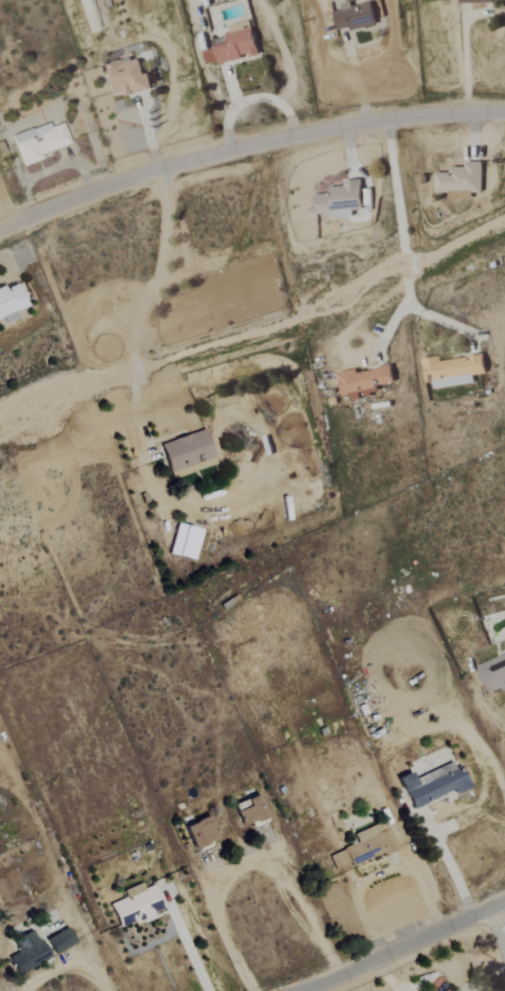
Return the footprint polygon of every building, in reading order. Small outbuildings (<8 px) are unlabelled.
[(88,34),(100,30),(90,0),(76,0),(88,34)] [(376,25),(372,3),(351,6),(351,3),(342,4),(343,11),(334,12),(338,32),(376,25)] [(203,51),(207,67),(257,55),(250,24),(225,30),(229,45),(203,51)] [(152,91),(148,73),(143,74),(140,58),(103,66),(110,96),(126,92),(127,96),(152,91)] [(40,154),(69,144),(62,124),(49,128),(48,124),(11,136),(21,167),(42,160),(40,154)] [(434,193),(449,193),(449,200),(473,200),(473,193),(482,194),(483,163),(465,163),(465,168),(450,168),(449,174),(435,173),(434,193)] [(355,218),(354,211),(364,211),(362,181),(344,181),(344,187),(330,188),(330,194),(315,194),(317,215),(330,214),(331,220),(355,218)] [(17,284),(5,289),(3,285),(0,286),(0,319),(1,318),(3,323),(17,318),(14,311),(26,307),(17,284)] [(426,382),(432,381),(433,389),(474,385),(473,376),(486,375),(484,356),(440,361),(439,357),(423,358),(426,382)] [(394,384),(392,366),(339,375),(344,403),(362,400),(362,397),(379,395),(377,387),(394,384)] [(216,465),(205,430),(160,445),(172,479),(216,465)] [(169,554),(194,561),(203,530),(178,524),(169,554)] [(490,696),(504,690),(504,655),(478,666),(490,696)] [(471,787),(462,767),(406,792),(414,808),(453,790),(455,794),(471,787)] [(417,784),(410,771),(397,777),(403,791),(417,784)] [(246,799),(248,807),(236,810),(241,826),(266,818),(259,795),(246,799)] [(218,838),(208,815),(184,825),(194,848),(218,838)] [(396,849),(385,821),(354,833),(358,843),(329,855),(335,869),(350,863),(352,867),(396,849)] [(154,885),(143,889),(141,884),(123,890),(125,898),(111,903),(119,928),(155,916),(153,912),(163,909),(154,885)] [(74,945),(68,928),(46,937),(52,953),(74,945)] [(12,940),(18,952),(9,956),(17,974),(34,966),(31,960),(47,953),(39,936),(26,942),(23,935),(12,940)]
